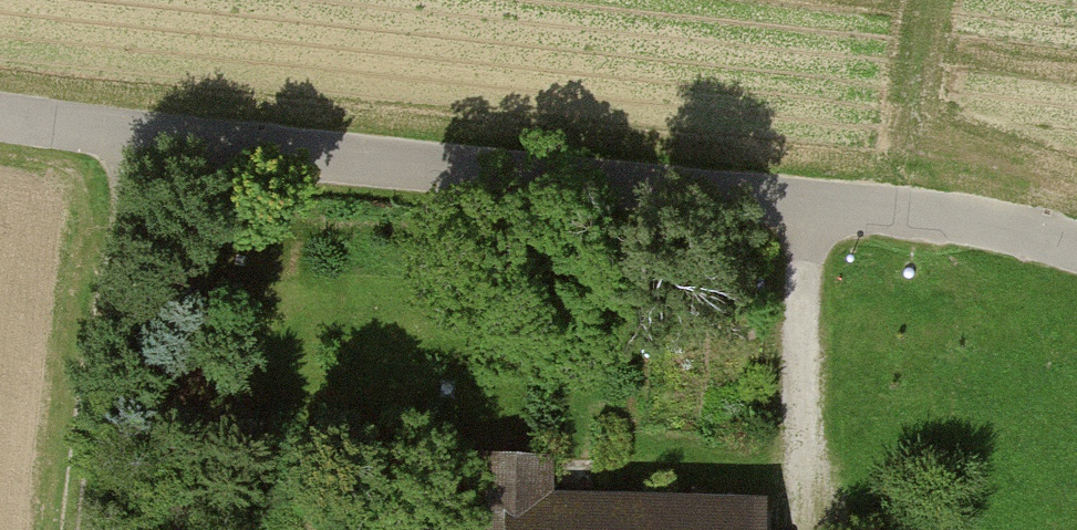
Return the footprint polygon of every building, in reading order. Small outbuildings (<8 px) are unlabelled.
[(763,518),(552,511),(554,473),(435,470),(433,529),(763,529),(763,518)]
